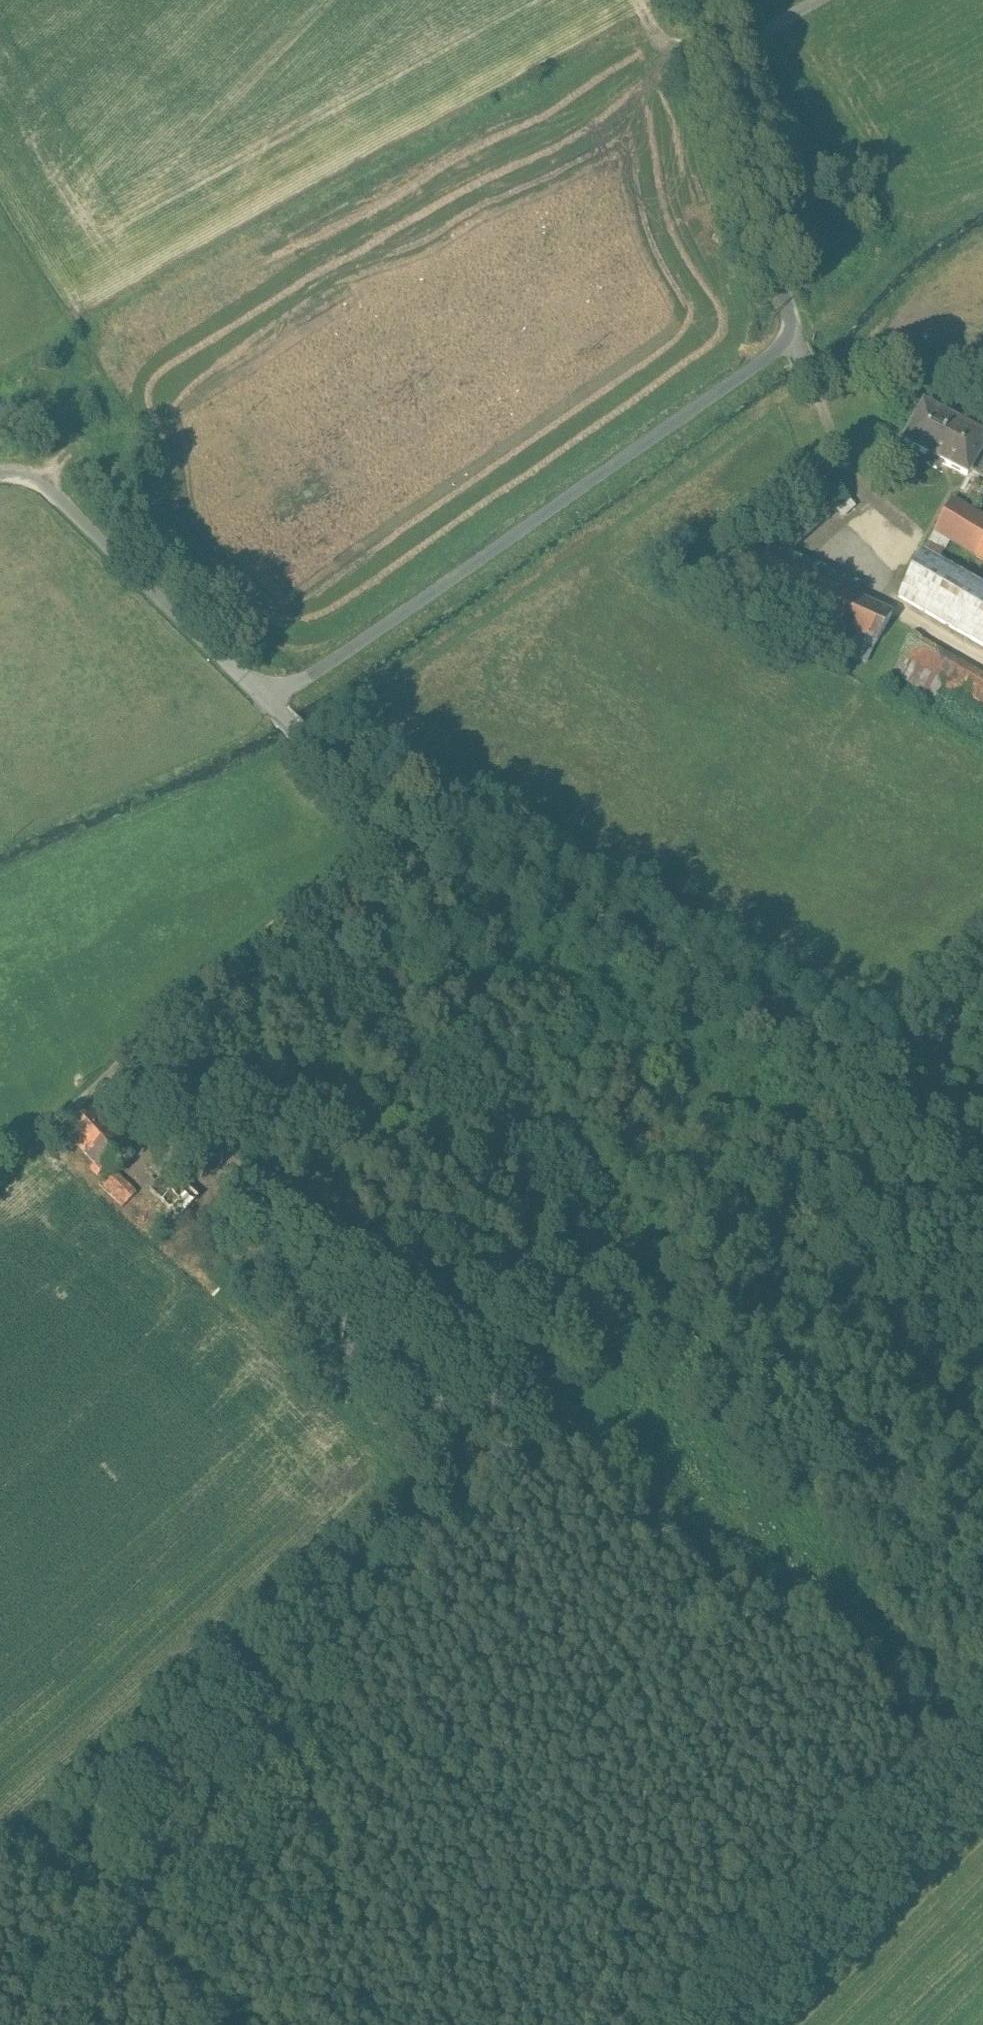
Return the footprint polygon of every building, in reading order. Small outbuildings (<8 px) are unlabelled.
[(924,405),(905,442),(968,475),(982,446),(982,436),(924,405)] [(831,478),(809,498),(826,518),(849,496),(831,478)] [(899,596),(982,643),(982,585),(938,560),(950,538),(982,557),(982,515),(953,498),(899,596)] [(780,560),(753,548),(726,572),(802,607),(804,608),(877,640),(892,612),(780,560)] [(877,640),(804,608),(795,628),(866,660),(877,640)] [(915,632),(902,654),(982,702),(982,673),(915,632)] [(136,1156),(95,1111),(67,1136),(94,1167),(90,1172),(97,1180),(102,1176),(105,1180),(107,1182),(114,1175),(136,1156)] [(199,1199),(169,1172),(149,1193),(179,1221),(199,1199)] [(136,1196),(114,1175),(107,1182),(105,1180),(99,1186),(123,1209),(136,1196)]
